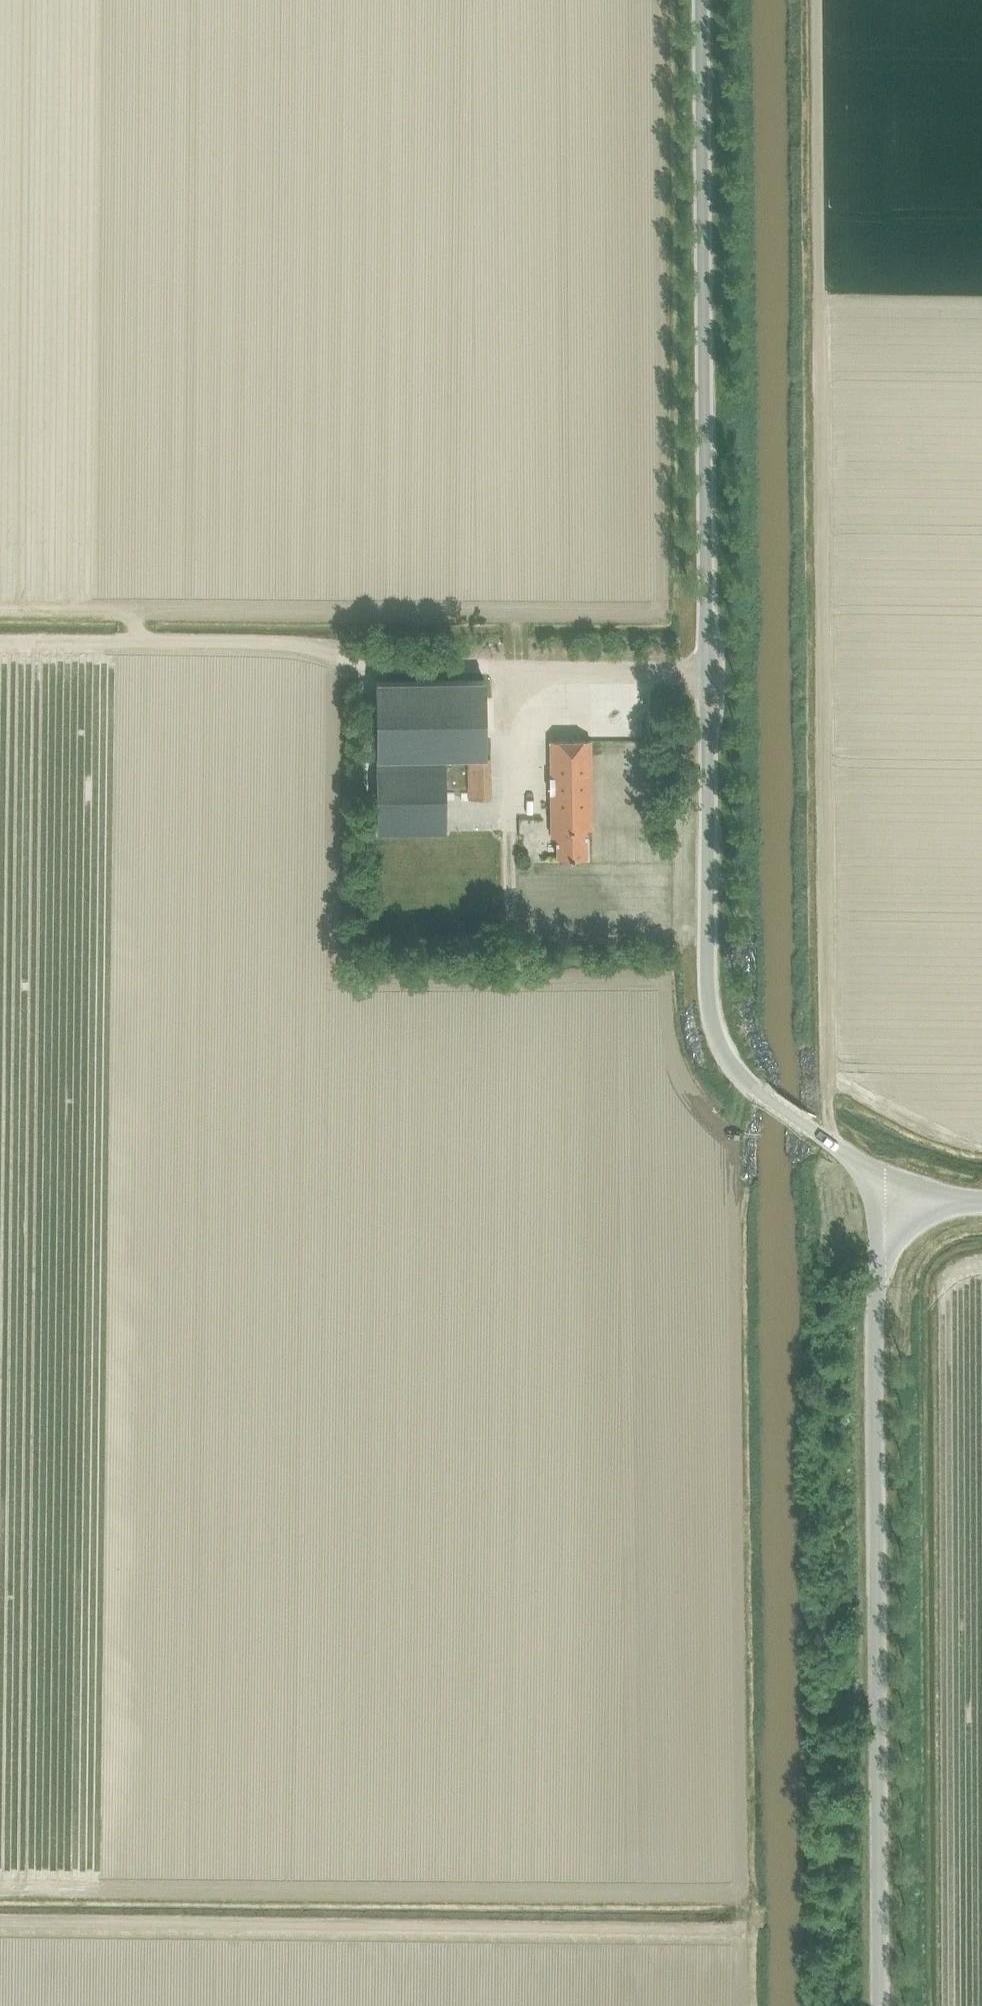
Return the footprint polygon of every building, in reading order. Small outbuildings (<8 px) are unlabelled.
[(375,681),(376,760),(445,759),(445,757),(484,757),(484,680),(375,681)] [(585,829),(591,829),(590,740),(550,741),(551,837),(557,837),(557,858),(567,858),(567,857),(585,857),(585,829)] [(376,835),(446,834),(445,759),(376,760),(376,835)] [(468,800),(492,800),(492,759),(468,759),(468,800)]
